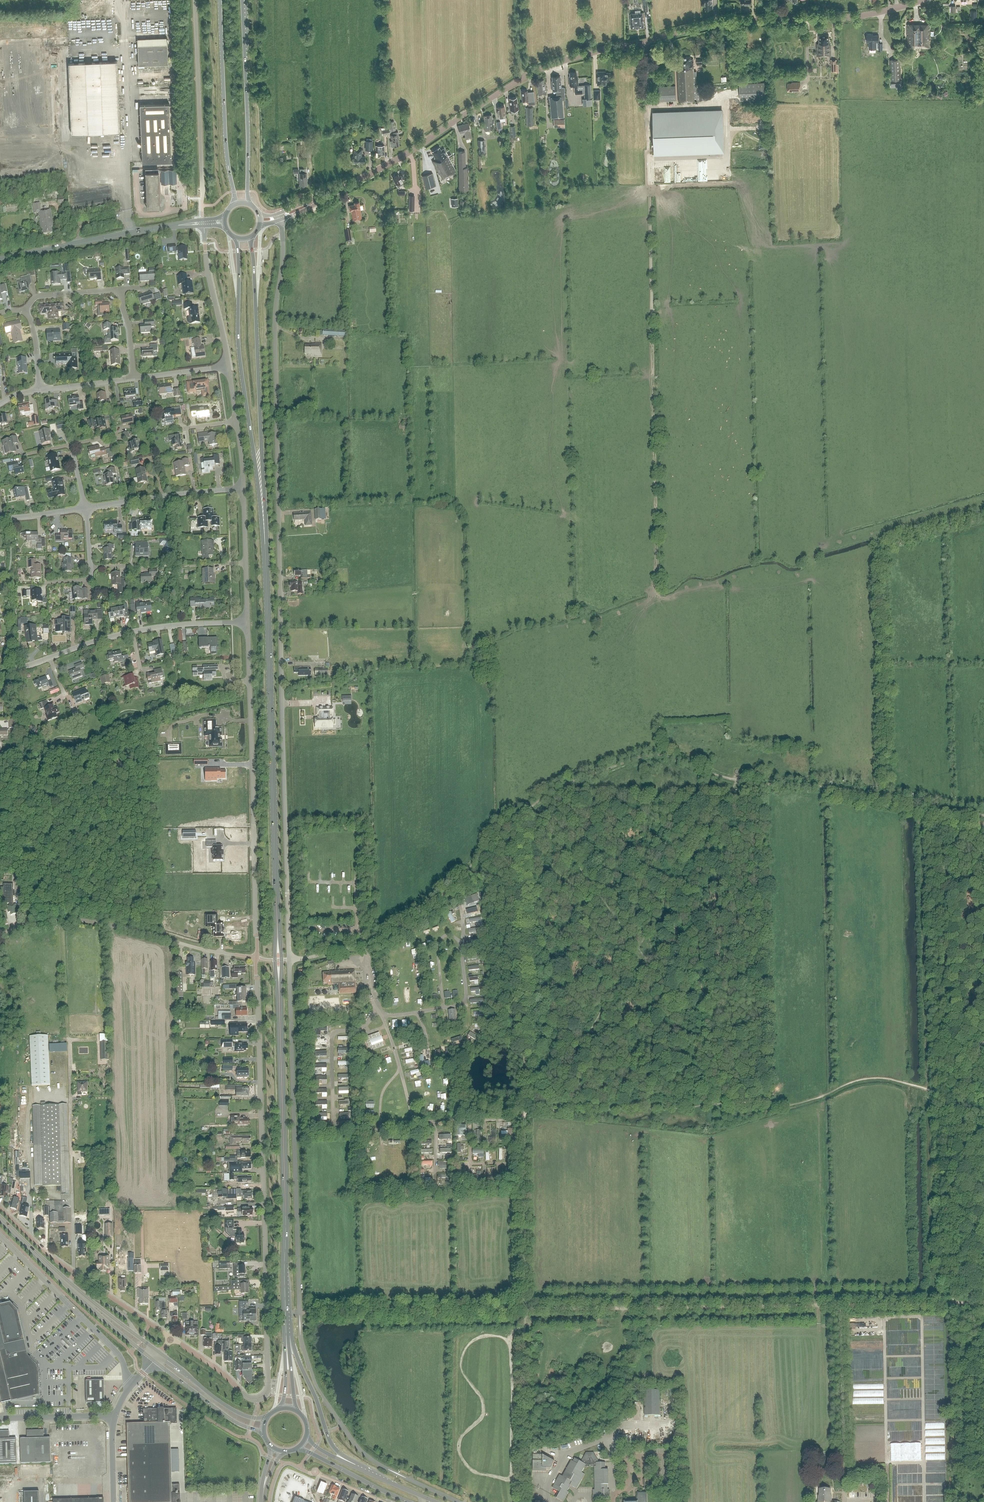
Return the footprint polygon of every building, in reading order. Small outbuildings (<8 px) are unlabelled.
[(643,13),(630,14),(631,28),(644,27),(643,13)] [(929,48),(929,24),(907,24),(907,48),(929,48)] [(866,35),(866,42),(869,42),(869,49),(876,49),(876,42),(879,42),(879,35),(873,35),(871,35),(871,34),(867,34),(867,35),(866,35)] [(829,45),(829,35),(819,35),(819,43),(818,43),(818,45),(817,45),(817,55),(830,55),(830,45),(829,45)] [(168,37),(139,38),(140,64),(155,63),(170,63),(169,52),(166,52),(166,49),(168,49),(168,47),(161,47),(161,44),(169,44),(168,37)] [(678,101),(707,100),(706,91),(697,91),(697,71),(694,71),(694,59),(691,59),(691,57),(679,57),(680,69),(677,70),(678,101)] [(890,60),(891,80),(901,80),(900,59),(890,60)] [(71,134),(120,132),(117,61),(69,63),(71,134)] [(569,77),(569,83),(569,86),(574,85),(575,94),(584,94),(585,99),(592,98),(591,85),(584,85),(584,89),(578,90),(577,85),(578,85),(578,75),(576,75),(576,72),(570,73),(570,77),(569,77)] [(597,72),(598,85),(605,84),(605,82),(610,81),(609,73),(605,73),(605,72),(597,72)] [(560,76),(552,77),(552,81),(552,91),(559,90),(560,96),(550,97),(551,117),(563,116),(562,100),(565,100),(564,87),(561,87),(561,80),(560,80),(560,76)] [(538,86),(538,93),(538,95),(546,95),(546,83),(544,84),(544,80),(538,80),(539,86),(538,86)] [(764,82),(739,83),(740,101),(765,99),(764,82)] [(788,85),(788,92),(792,92),(792,90),(800,90),(800,83),(792,83),(792,85),(788,85)] [(676,100),(675,86),(657,87),(658,101),(676,100)] [(534,101),(534,91),(527,92),(527,90),(522,90),(523,102),(528,101),(529,105),(534,104),(534,101)] [(511,113),(512,113),(513,113),(513,114),(514,114),(515,114),(516,114),(516,113),(517,113),(517,112),(518,112),(517,105),(518,105),(518,102),(517,102),(516,98),(510,98),(510,103),(509,103),(510,106),(511,106),(511,113)] [(142,163),(172,162),(169,104),(140,105),(142,163)] [(498,111),(497,111),(498,115),(499,119),(505,118),(505,114),(506,114),(505,110),(505,111),(504,106),(497,107),(498,111)] [(534,125),(533,108),(525,108),(526,126),(534,125)] [(653,114),(654,153),(721,151),(719,111),(653,114)] [(484,131),(494,130),(494,121),(492,121),(492,115),(484,115),(485,122),(483,122),(484,131)] [(468,123),(458,126),(460,133),(464,132),(466,139),(472,137),(470,131),(468,123)] [(391,141),(390,141),(391,147),(399,146),(398,140),(399,139),(398,132),(393,133),(394,135),(390,136),(391,141)] [(305,145),(297,145),(298,158),(306,158),(305,145)] [(384,150),(384,148),(384,145),(382,145),(381,145),(378,145),(375,145),(376,156),(380,156),(380,154),(384,154),(384,150)] [(454,172),(455,172),(446,154),(445,155),(444,153),(446,152),(444,148),(441,150),(439,147),(432,151),(435,157),(434,158),(435,159),(432,161),(442,179),(455,173),(454,172)] [(365,163),(365,157),(361,157),(362,149),(354,149),(354,156),(352,156),(352,162),(365,163)] [(468,168),(466,168),(465,152),(458,152),(459,177),(459,190),(469,190),(468,168)] [(156,171),(145,172),(146,205),(160,204),(159,172),(161,172),(161,184),(177,183),(176,169),(160,170),(156,170),(156,171)] [(423,176),(423,177),(426,188),(436,186),(433,173),(423,176)] [(398,187),(403,184),(402,182),(403,181),(401,178),(400,178),(398,175),(392,177),(396,185),(398,187)] [(51,227),(53,227),(51,209),(41,211),(39,202),(32,203),(34,213),(38,213),(41,229),(42,228),(43,234),(52,233),(51,227)] [(353,220),(362,218),(360,210),(361,210),(359,202),(354,203),(354,204),(349,205),(350,211),(352,210),(353,220)] [(175,245),(168,246),(168,252),(176,252),(176,251),(178,251),(179,260),(187,260),(187,255),(188,255),(187,247),(178,248),(176,248),(175,245)] [(60,280),(67,279),(67,283),(71,282),(70,264),(63,264),(64,273),(59,273),(51,274),(52,284),(60,283),(60,280)] [(123,268),(115,269),(116,279),(124,278),(123,274),(129,274),(129,268),(123,268)] [(100,269),(88,270),(89,279),(97,279),(97,280),(101,280),(100,269)] [(140,281),(149,281),(155,280),(156,280),(155,272),(155,269),(149,269),(149,272),(146,272),(146,270),(139,270),(138,271),(138,273),(139,273),(140,281)] [(184,294),(193,293),(192,283),(186,283),(185,275),(178,276),(179,284),(182,284),(184,294)] [(29,276),(25,276),(20,278),(21,282),(18,282),(20,291),(29,289),(27,283),(31,282),(29,276)] [(151,293),(138,297),(141,305),(154,301),(158,300),(156,294),(152,295),(151,293)] [(95,305),(97,305),(98,316),(105,316),(105,313),(109,312),(108,303),(102,304),(101,301),(95,301),(95,305)] [(200,323),(198,307),(193,308),(192,303),(183,304),(184,309),(189,309),(190,317),(189,317),(188,317),(187,318),(187,319),(188,323),(188,324),(189,324),(190,324),(191,324),(192,324),(200,323)] [(57,311),(64,311),(63,304),(40,306),(40,314),(49,313),(49,318),(58,317),(57,311)] [(145,325),(140,326),(140,333),(151,332),(151,327),(154,327),(153,321),(145,321),(145,325)] [(12,331),(14,340),(15,343),(22,342),(19,329),(21,329),(19,322),(4,325),(6,332),(12,331)] [(108,330),(109,336),(107,336),(105,337),(104,340),(105,344),(111,343),(111,341),(118,340),(117,329),(111,329),(111,324),(103,324),(103,330),(108,330)] [(52,341),(60,340),(60,330),(47,331),(47,340),(52,340),(52,341)] [(194,347),(190,348),(191,358),(205,356),(203,346),(201,346),(199,338),(192,339),(193,344),(194,343),(194,347)] [(321,356),(321,344),(321,343),(315,343),(315,345),(305,345),(305,354),(311,354),(311,355),(315,355),(315,356),(321,356)] [(150,348),(142,349),(142,357),(153,356),(152,351),(157,351),(157,344),(150,345),(150,348)] [(111,365),(120,365),(119,350),(110,351),(111,365)] [(56,354),(56,364),(67,364),(67,368),(71,368),(71,369),(77,368),(76,353),(73,353),(56,354)] [(26,358),(17,358),(17,367),(19,367),(19,373),(27,373),(26,358)] [(208,395),(209,394),(207,379),(187,382),(188,393),(202,391),(202,396),(208,395)] [(174,397),(180,396),(179,389),(171,390),(170,384),(158,386),(159,395),(174,393),(174,397)] [(124,398),(130,397),(130,399),(133,401),(133,408),(143,407),(142,400),(136,400),(135,397),(134,389),(123,390),(124,398)] [(102,406),(110,405),(109,399),(106,400),(105,392),(97,393),(98,401),(101,401),(102,406)] [(78,410),(84,409),(83,401),(79,402),(78,395),(68,397),(69,405),(77,404),(78,410)] [(52,407),(58,407),(57,400),(51,401),(51,399),(44,400),(45,405),(44,405),(45,410),(53,409),(52,407)] [(30,413),(33,413),(32,405),(29,405),(29,402),(25,402),(25,405),(23,405),(23,404),(18,405),(19,413),(24,412),(24,415),(30,414),(30,413)] [(197,419),(209,417),(208,407),(198,409),(198,406),(190,408),(192,417),(197,417),(197,419)] [(175,416),(181,415),(180,407),(172,408),(172,410),(165,411),(165,412),(161,413),(162,420),(165,420),(165,423),(174,422),(173,417),(176,417),(175,416)] [(131,426),(137,425),(135,417),(132,418),(131,414),(121,417),(122,424),(130,423),(131,426)] [(29,426),(39,425),(38,417),(32,417),(33,422),(28,423),(29,426)] [(99,429),(106,427),(104,419),(100,420),(100,419),(94,420),(94,419),(88,420),(89,428),(94,427),(94,428),(98,427),(99,429)] [(399,421),(399,430),(410,429),(410,420),(399,421)] [(49,434),(50,434),(49,429),(39,431),(42,444),(50,442),(49,434)] [(209,440),(209,442),(209,446),(217,445),(215,434),(208,435),(207,433),(198,434),(199,444),(205,443),(205,441),(209,440)] [(181,444),(183,444),(182,441),(181,441),(180,435),(175,436),(175,435),(173,435),(174,440),(172,441),(172,446),(175,446),(176,450),(177,450),(177,449),(182,448),(181,444)] [(14,444),(18,443),(16,437),(8,438),(9,440),(2,442),(5,454),(16,452),(14,444)] [(137,446),(139,446),(137,440),(133,441),(133,440),(132,440),(131,441),(132,443),(128,444),(129,448),(127,448),(127,450),(128,450),(129,454),(134,453),(135,454),(136,454),(135,451),(138,450),(137,446)] [(89,448),(90,455),(91,455),(91,457),(92,458),(96,457),(97,457),(107,455),(107,454),(109,454),(110,458),(114,457),(112,448),(106,450),(106,448),(100,449),(100,446),(89,448)] [(51,472),(60,470),(56,454),(46,456),(47,461),(49,460),(51,472)] [(204,463),(204,468),(202,469),(202,473),(210,472),(209,470),(213,470),(212,467),(215,467),(214,464),(220,464),(219,455),(213,456),(214,459),(204,460),(203,458),(201,459),(201,463),(204,463)] [(131,466),(139,464),(138,458),(130,459),(131,466)] [(185,466),(189,466),(189,459),(182,460),(182,462),(174,464),(176,477),(186,475),(185,466)] [(17,462),(8,464),(9,470),(9,472),(14,471),(15,476),(18,475),(18,474),(24,473),(22,466),(18,467),(17,462)] [(112,475),(116,474),(114,468),(108,469),(109,474),(104,475),(105,477),(104,477),(105,481),(106,485),(114,483),(112,475)] [(146,481),(147,481),(147,478),(146,478),(144,469),(136,470),(138,483),(147,482),(146,481)] [(55,497),(64,495),(63,487),(62,480),(52,482),(54,491),(50,492),(51,498),(55,497)] [(27,501),(30,500),(27,487),(14,490),(16,498),(25,496),(27,501)] [(213,509),(208,510),(207,509),(206,509),(205,510),(204,510),(204,514),(205,514),(205,518),(198,518),(198,528),(208,528),(208,521),(212,521),(212,526),(219,526),(219,518),(213,518),(213,509)] [(315,520),(325,519),(325,509),(314,510),(315,520)] [(294,514),(294,520),(305,520),(306,526),(312,525),(311,513),(294,514)] [(136,523),(132,523),(129,523),(129,530),(136,529),(136,531),(141,531),(141,528),(147,528),(148,529),(151,529),(151,525),(152,525),(152,516),(144,517),(144,520),(136,520),(136,523)] [(122,533),(122,526),(117,526),(117,522),(104,522),(105,529),(114,529),(114,533),(122,533)] [(63,538),(72,538),(72,530),(61,530),(61,534),(56,534),(56,541),(63,540),(63,538)] [(37,533),(26,533),(22,533),(22,536),(24,539),(26,539),(26,541),(36,541),(36,542),(37,542),(37,549),(41,549),(41,537),(38,537),(38,536),(37,536),(37,533)] [(166,544),(166,551),(171,551),(171,539),(161,538),(161,544),(166,544)] [(202,541),(203,555),(203,559),(209,559),(209,555),(213,555),(213,546),(214,546),(214,541),(202,541)] [(136,556),(148,556),(147,543),(135,543),(136,556)] [(112,548),(114,548),(114,544),(107,545),(107,548),(104,548),(104,560),(112,560),(112,548)] [(71,565),(73,565),(73,558),(64,558),(64,563),(62,563),(63,572),(72,572),(71,565)] [(32,578),(41,578),(40,565),(36,565),(36,560),(29,560),(29,568),(31,567),(32,578)] [(203,583),(215,583),(215,578),(214,578),(213,569),(203,569),(203,583)] [(141,575),(141,583),(151,583),(151,576),(157,576),(157,570),(149,570),(149,575),(141,575)] [(301,578),(310,578),(310,575),(307,575),(307,573),(307,570),(301,570),(295,570),(295,576),(301,576),(301,578)] [(118,584),(118,593),(125,593),(124,589),(122,589),(122,587),(124,587),(124,581),(124,580),(121,581),(120,574),(112,574),(113,584),(118,584)] [(302,592),(302,583),(302,580),(300,580),(300,583),(298,583),(298,582),(290,582),(290,587),(291,587),(291,592),(298,592),(298,594),(303,594),(303,592),(302,592)] [(88,594),(88,588),(82,589),(82,591),(79,592),(79,587),(71,588),(71,592),(72,592),(73,600),(80,599),(88,598),(88,594)] [(37,602),(43,602),(43,598),(40,596),(41,595),(41,590),(30,591),(31,597),(31,601),(37,600),(37,602)] [(211,604),(215,604),(214,597),(210,597),(210,600),(200,600),(200,598),(190,598),(191,607),(200,607),(200,609),(211,608),(211,604)] [(138,613),(152,611),(151,603),(143,604),(143,602),(136,602),(138,613)] [(125,617),(129,616),(128,608),(125,609),(124,606),(110,608),(111,614),(109,614),(110,620),(110,618),(124,616),(125,617)] [(93,620),(97,620),(97,610),(84,611),(85,625),(93,625),(93,620)] [(27,618),(21,618),(21,619),(18,619),(18,631),(21,631),(21,624),(27,624),(27,618)] [(56,625),(56,632),(71,632),(71,618),(62,618),(62,620),(55,620),(55,625),(56,625)] [(27,642),(41,641),(41,637),(37,637),(35,625),(25,627),(27,642)] [(216,647),(217,646),(217,638),(199,639),(200,647),(209,647),(210,648),(211,655),(217,654),(216,647)] [(157,656),(165,654),(162,640),(154,642),(154,643),(148,644),(150,652),(156,651),(157,656)] [(113,651),(108,652),(109,655),(107,656),(108,660),(110,660),(114,659),(115,662),(129,659),(128,656),(122,657),(121,651),(113,653),(113,651)] [(80,669),(84,668),(82,663),(75,665),(77,669),(69,672),(72,680),(83,676),(80,669)] [(216,671),(218,670),(218,665),(203,666),(204,668),(198,669),(197,666),(193,666),(194,677),(204,676),(204,681),(213,680),(212,677),(216,676),(216,671)] [(301,668),(294,668),(294,673),(298,673),(298,676),(311,675),(311,667),(301,667),(301,668)] [(164,679),(162,669),(154,670),(155,674),(152,674),(152,673),(147,674),(148,681),(149,684),(161,681),(161,679),(164,679)] [(101,685),(110,683),(109,675),(100,677),(101,685)] [(135,678),(134,675),(124,677),(126,686),(130,685),(131,689),(139,687),(137,678),(135,678)] [(50,687),(53,686),(51,680),(48,681),(48,680),(47,681),(46,677),(35,681),(38,688),(47,685),(47,686),(50,686),(50,687)] [(91,697),(91,696),(89,692),(88,693),(86,688),(72,693),(77,704),(83,702),(82,700),(84,699),(85,700),(90,698),(91,697)] [(39,703),(39,705),(40,709),(43,709),(44,708),(46,714),(45,714),(47,721),(48,721),(58,717),(56,713),(59,712),(57,707),(54,708),(53,705),(49,706),(48,703),(47,700),(39,703)] [(73,717),(79,715),(76,708),(71,710),(73,717)] [(333,715),(332,708),(317,708),(317,715),(318,715),(318,718),(315,719),(315,728),(327,727),(328,728),(331,728),(331,727),(332,727),(332,718),(331,718),(331,715),(333,715)] [(215,720),(204,720),(204,736),(209,736),(209,747),(221,746),(221,739),(220,739),(220,735),(221,735),(221,728),(215,728),(215,720)] [(181,744),(166,745),(166,755),(181,754),(181,744)] [(205,781),(217,781),(217,779),(226,779),(226,770),(220,770),(220,769),(205,769),(209,769),(209,775),(205,775),(206,775),(206,781),(205,781)] [(234,836),(238,836),(237,827),(223,828),(224,838),(234,838),(234,836)] [(222,851),(222,846),(216,846),(216,841),(206,841),(206,847),(213,847),(213,851),(212,851),(212,855),(213,855),(213,860),(222,860),(222,855),(223,855),(223,851),(222,851)] [(3,884),(3,903),(9,903),(9,906),(7,907),(8,913),(10,912),(11,915),(16,914),(20,913),(19,910),(18,910),(16,904),(13,905),(13,884),(3,884)] [(217,915),(205,915),(206,927),(213,927),(214,937),(224,937),(223,924),(217,924),(217,922),(217,915)] [(193,963),(193,958),(188,958),(188,964),(186,964),(186,967),(186,975),(195,975),(195,963),(193,963)] [(234,967),(234,969),(232,969),(232,978),(238,978),(238,974),(246,973),(245,967),(234,967)] [(339,994),(356,993),(356,992),(355,971),(354,971),(354,970),(336,971),(329,971),(329,973),(323,973),(323,983),(327,983),(327,985),(338,984),(339,993),(339,994)] [(231,1005),(233,1005),(236,1005),(242,1005),(241,1002),(246,1002),(246,1001),(247,1001),(247,995),(235,995),(237,995),(238,1001),(230,1002),(230,1005),(231,1005)] [(242,1008),(242,1005),(236,1005),(233,1005),(233,1010),(233,1009),(236,1009),(236,1016),(247,1016),(247,1011),(247,1009),(246,1009),(246,1008),(242,1008)] [(456,1020),(455,1009),(448,1010),(449,1020),(456,1020)] [(230,1014),(230,1011),(218,1011),(218,1020),(222,1020),(231,1020),(231,1014),(230,1014)] [(238,1032),(247,1032),(247,1024),(238,1024),(238,1023),(230,1023),(230,1036),(238,1036),(238,1032)] [(379,1033),(366,1038),(367,1041),(366,1042),(368,1048),(369,1048),(371,1052),(384,1046),(379,1033)] [(471,1039),(476,1042),(479,1036),(474,1033),(471,1039)] [(32,1086),(50,1085),(48,1035),(29,1036),(32,1086)] [(234,1043),(234,1044),(232,1044),(232,1040),(221,1040),(221,1048),(232,1048),(232,1047),(235,1047),(235,1052),(244,1051),(246,1051),(246,1049),(248,1049),(248,1044),(242,1045),(242,1042),(234,1043)] [(247,1076),(248,1076),(248,1068),(246,1068),(246,1067),(237,1067),(237,1078),(247,1078),(247,1076)] [(87,1086),(88,1086),(87,1081),(83,1082),(78,1082),(78,1095),(81,1095),(81,1091),(87,1091),(87,1086)] [(232,1085),(226,1085),(225,1085),(225,1090),(237,1090),(237,1096),(241,1096),(248,1096),(248,1091),(249,1091),(249,1087),(241,1087),(241,1085),(232,1085)] [(35,1186),(42,1185),(43,1186),(61,1186),(61,1194),(70,1194),(67,1105),(32,1106),(35,1186)] [(323,1119),(328,1119),(328,1113),(318,1113),(318,1123),(323,1123),(323,1119)] [(248,1124),(249,1124),(249,1120),(248,1120),(248,1118),(240,1118),(240,1115),(231,1115),(231,1124),(238,1124),(238,1126),(248,1125),(248,1124)] [(375,1136),(374,1123),(366,1123),(367,1136),(375,1136)] [(514,1128),(509,1128),(509,1130),(502,1131),(502,1140),(514,1139),(514,1128)] [(494,1136),(490,1136),(490,1142),(498,1142),(498,1129),(493,1129),(494,1136)] [(237,1142),(242,1142),(242,1144),(249,1144),(249,1142),(251,1142),(250,1136),(230,1136),(230,1142),(237,1142)] [(237,1158),(238,1158),(245,1158),(245,1157),(251,1157),(250,1152),(246,1152),(246,1150),(241,1150),(241,1154),(237,1154),(237,1156),(236,1156),(235,1156),(232,1156),(229,1156),(229,1158),(224,1158),(224,1162),(237,1162),(237,1158)] [(230,1163),(227,1163),(228,1169),(230,1169),(230,1173),(238,1172),(238,1173),(242,1172),(242,1169),(251,1169),(251,1162),(242,1163),(242,1162),(230,1163)] [(497,1181),(497,1167),(493,1167),(493,1176),(488,1176),(488,1181),(497,1181)] [(469,1181),(483,1181),(483,1171),(478,1171),(478,1175),(469,1174),(469,1181)] [(246,1181),(251,1181),(251,1177),(247,1177),(247,1176),(234,1176),(234,1174),(229,1175),(229,1181),(234,1181),(234,1180),(238,1180),(238,1182),(246,1182),(246,1181)] [(445,1182),(446,1178),(449,1178),(449,1174),(440,1174),(440,1182),(445,1182)] [(10,1193),(12,1187),(9,1187),(9,1186),(1,1185),(0,1195),(0,1196),(4,1196),(4,1197),(6,1197),(7,1197),(8,1193),(10,1193)] [(252,1198),(252,1197),(252,1195),(252,1192),(247,1192),(247,1191),(244,1191),(244,1192),(241,1192),(241,1189),(212,1190),(213,1198),(226,1198),(226,1200),(237,1199),(237,1197),(244,1197),(244,1199),(252,1198)] [(16,1209),(20,1199),(14,1197),(11,1208),(16,1209)] [(27,1198),(22,1197),(22,1198),(20,1204),(21,1204),(19,1212),(20,1213),(19,1215),(27,1217),(29,1206),(25,1205),(25,1203),(26,1202),(27,1198)] [(70,1207),(63,1208),(62,1206),(62,1201),(44,1201),(44,1206),(50,1206),(50,1223),(71,1223),(70,1207)] [(244,1240),(244,1234),(241,1234),(241,1229),(234,1230),(233,1220),(225,1220),(226,1232),(230,1236),(236,1236),(236,1243),(244,1242),(244,1240)] [(78,1250),(78,1252),(78,1253),(79,1257),(85,1256),(85,1252),(86,1252),(86,1242),(78,1242),(79,1242),(79,1245),(78,1245),(78,1250)] [(100,1268),(100,1271),(106,1271),(106,1269),(109,1269),(109,1256),(99,1256),(99,1263),(96,1263),(96,1268),(100,1268)] [(219,1269),(230,1269),(230,1261),(219,1261),(219,1269)] [(236,1271),(234,1271),(234,1277),(244,1277),(244,1274),(245,1274),(245,1273),(246,1273),(246,1270),(245,1270),(245,1266),(240,1266),(240,1263),(234,1263),(234,1266),(235,1266),(236,1271)] [(231,1287),(220,1287),(214,1288),(214,1292),(217,1292),(227,1291),(241,1290),(241,1294),(248,1294),(248,1284),(244,1284),(244,1280),(231,1281),(231,1287)] [(139,1304),(145,1304),(145,1305),(147,1305),(147,1304),(148,1304),(148,1299),(148,1288),(138,1289),(138,1298),(139,1298),(139,1304)] [(256,1315),(256,1308),(248,1308),(248,1301),(239,1301),(239,1317),(243,1317),(243,1321),(256,1321),(256,1315)] [(0,1305),(0,1327),(5,1351),(7,1355),(26,1351),(18,1312),(19,1312),(19,1311),(10,1302),(9,1303),(0,1305)] [(161,1318),(167,1318),(167,1311),(165,1311),(165,1303),(161,1303),(161,1302),(156,1302),(156,1311),(161,1310),(161,1318)] [(198,1335),(198,1326),(198,1322),(186,1322),(186,1326),(186,1335),(198,1335)] [(212,1343),(212,1333),(205,1333),(205,1330),(201,1330),(201,1335),(206,1335),(206,1339),(204,1339),(204,1347),(211,1347),(211,1343),(212,1343)] [(242,1343),(243,1343),(243,1345),(251,1345),(251,1342),(252,1342),(252,1339),(251,1339),(251,1338),(244,1338),(244,1335),(238,1335),(238,1339),(242,1338),(242,1343)] [(232,1352),(229,1352),(229,1340),(222,1340),(222,1352),(225,1352),(225,1362),(232,1362),(232,1352)] [(0,1352),(0,1404),(39,1395),(38,1367),(31,1360),(28,1356),(26,1351),(7,1355),(5,1351),(0,1352)] [(241,1362),(241,1361),(250,1361),(249,1357),(239,1357),(239,1358),(235,1358),(235,1362),(235,1366),(235,1371),(241,1371),(241,1362)] [(249,1385),(252,1382),(252,1371),(252,1364),(242,1364),(242,1377),(243,1377),(243,1378),(249,1385)] [(103,1379),(85,1380),(86,1403),(93,1403),(93,1409),(104,1409),(103,1379)] [(660,1416),(659,1390),(644,1390),(644,1416),(660,1416)] [(144,1423),(127,1423),(127,1425),(127,1433),(128,1456),(150,1455),(149,1441),(149,1432),(159,1432),(159,1423),(164,1423),(163,1409),(163,1408),(158,1408),(158,1409),(144,1409),(144,1423)] [(159,1432),(149,1432),(149,1441),(171,1441),(170,1424),(176,1423),(176,1408),(163,1409),(164,1423),(159,1423),(159,1432)] [(926,1436),(926,1444),(946,1444),(946,1422),(926,1422),(926,1429),(926,1436)] [(26,1438),(20,1438),(20,1463),(50,1463),(49,1438),(43,1438),(43,1430),(26,1430),(26,1438)] [(8,1431),(0,1431),(0,1464),(16,1463),(16,1439),(9,1439),(8,1431)] [(630,1434),(619,1434),(619,1443),(630,1442),(630,1434)] [(171,1441),(149,1441),(150,1455),(150,1461),(171,1460),(171,1449),(171,1441)] [(921,1460),(920,1443),(890,1444),(891,1461),(921,1460)] [(178,1449),(171,1449),(171,1460),(171,1472),(179,1472),(178,1449)] [(605,1470),(605,1463),(599,1463),(593,1452),(586,1453),(581,1462),(574,1458),(573,1461),(571,1461),(562,1476),(559,1475),(552,1488),(558,1491),(555,1497),(563,1501),(569,1492),(567,1491),(570,1485),(577,1489),(584,1474),(581,1472),(585,1467),(594,1467),(594,1490),(593,1490),(593,1497),(604,1497),(604,1499),(609,1499),(609,1491),(607,1491),(607,1485),(607,1484),(607,1470),(605,1470)] [(551,1468),(554,1462),(541,1454),(533,1454),(532,1471),(546,1472),(546,1467),(551,1468)] [(150,1455),(128,1456),(128,1471),(150,1470),(150,1461),(150,1455)] [(171,1460),(150,1461),(150,1470),(150,1480),(172,1479),(171,1472),(171,1460)] [(20,1470),(20,1481),(33,1481),(33,1470),(20,1470)] [(33,1470),(33,1481),(46,1481),(46,1470),(33,1470)] [(150,1470),(128,1471),(128,1485),(150,1485),(150,1480),(150,1470)] [(643,1479),(643,1485),(645,1486),(643,1488),(646,1490),(653,1486),(653,1478),(647,1474),(644,1476),(644,1478),(643,1479)] [(150,1480),(150,1485),(151,1501),(180,1501),(180,1493),(179,1493),(179,1484),(172,1485),(172,1479),(150,1480)] [(20,1481),(20,1491),(33,1491),(33,1481),(20,1481)] [(33,1481),(33,1491),(46,1491),(46,1481),(33,1481)] [(326,1495),(327,1492),(324,1491),(327,1485),(321,1482),(317,1492),(323,1494),(326,1495)] [(128,1485),(129,1501),(151,1501),(150,1485),(128,1485)] [(335,1500),(340,1489),(332,1485),(329,1493),(333,1494),(332,1499),(335,1500)] [(832,1498),(831,1496),(830,1496),(830,1490),(819,1489),(819,1496),(818,1496),(818,1498),(818,1501),(832,1501),(832,1498)] [(345,1491),(342,1490),(338,1500),(343,1501),(344,1501),(348,1492),(347,1492),(347,1491),(345,1491)] [(24,1492),(24,1501),(39,1501),(39,1492),(24,1492)] [(646,1493),(638,1493),(636,1501),(630,1501),(647,1501),(646,1493)]
